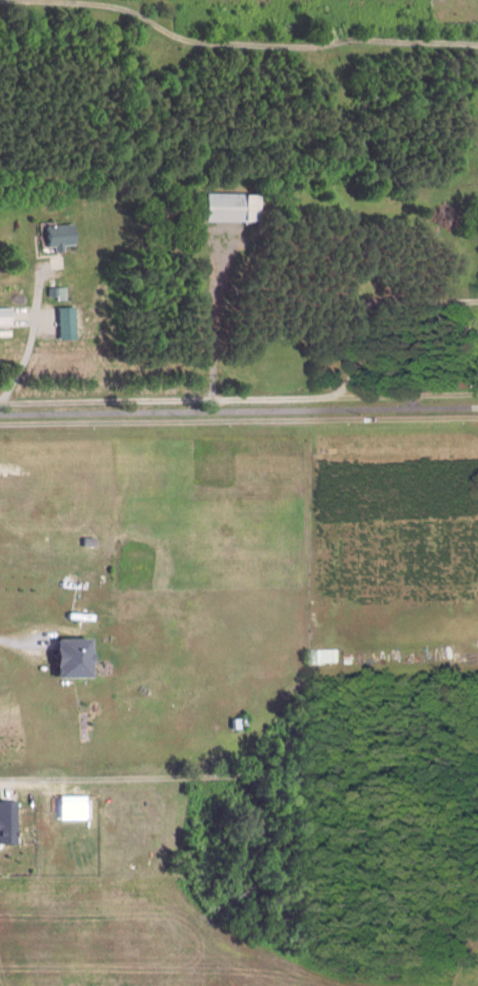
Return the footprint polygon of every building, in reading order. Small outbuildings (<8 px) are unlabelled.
[(256,195),(256,223),(203,222),(203,195),(256,195)] [(42,210),(59,209),(60,226),(70,226),(72,245),(45,247),(42,210)] [(53,640),(86,640),(87,678),(53,679),(53,640)] [(58,797),(58,820),(83,820),(83,797),(58,797)] [(15,846),(0,846),(0,803),(14,803),(15,846)]
